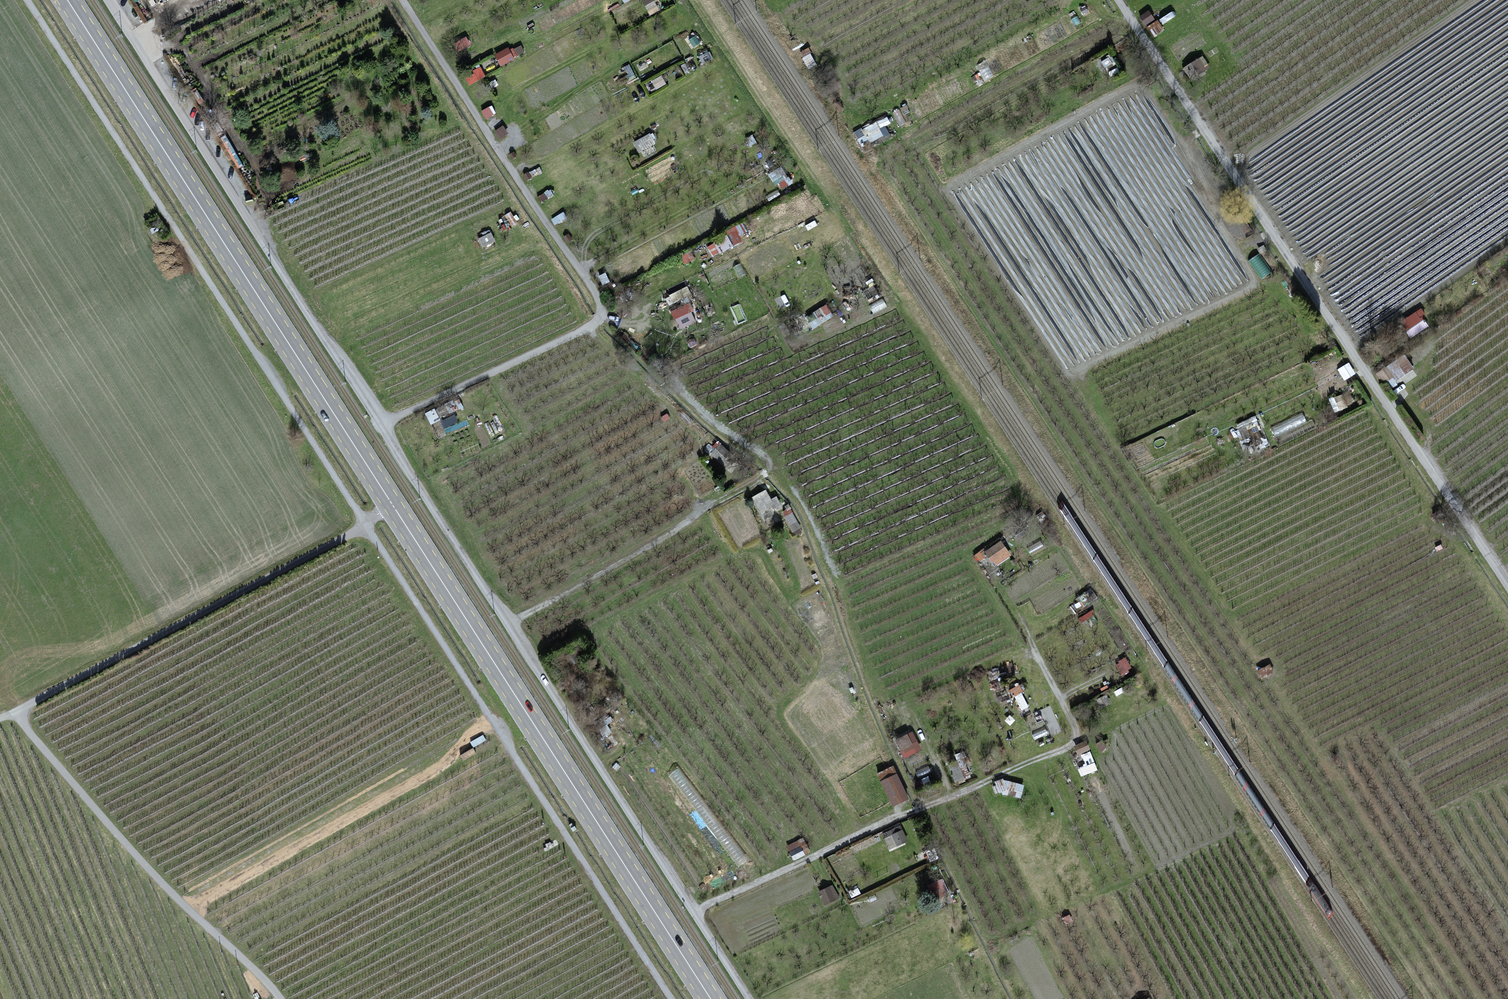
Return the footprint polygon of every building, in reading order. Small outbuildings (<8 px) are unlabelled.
[(1153,19),(1148,11),(1140,17),(1145,24),(1153,19)] [(1164,29),(1158,21),(1147,28),(1153,36),(1164,29)] [(469,44),(466,38),(455,44),(459,50),(469,44)] [(515,55),(512,49),(509,51),(508,48),(496,55),(501,65),(513,59),(512,57),(515,55)] [(814,64),(811,49),(803,50),(806,65),(814,64)] [(1107,56),(1108,58),(1102,62),(1106,67),(1114,61),(1109,55),(1107,56)] [(1202,57),(1184,68),(1191,78),(1208,67),(1202,57)] [(485,77),(481,68),(475,71),(476,74),(467,78),(470,84),(485,77)] [(492,114),(489,108),(482,111),(486,118),(492,114)] [(861,146),(892,133),(886,117),(854,130),(861,146)] [(507,133),(502,126),(495,131),(500,138),(507,133)] [(654,143),(649,134),(634,143),(639,151),(654,143)] [(516,223),(510,213),(507,215),(512,225),(516,223)] [(566,218),(563,213),(552,219),(555,224),(566,218)] [(726,228),(733,245),(746,240),(739,223),(726,228)] [(494,241),(491,233),(479,239),(483,246),(494,241)] [(716,256),(733,243),(726,234),(709,247),(716,256)] [(692,311),(689,305),(674,312),(681,327),(694,322),(690,312),(692,311)] [(832,316),(826,307),(808,318),(814,327),(832,316)] [(1421,309),(1401,322),(1411,337),(1427,326),(1421,317),(1424,315),(1421,309)] [(1408,357),(1397,364),(1403,374),(1414,368),(1408,357)] [(1354,373),(1348,363),(1338,369),(1344,379),(1354,373)] [(434,409),(426,414),(431,424),(439,419),(438,418),(461,406),(457,399),(435,411),(434,409)] [(730,454),(720,445),(712,454),(722,463),(730,454)] [(765,491),(753,498),(763,518),(782,509),(776,498),(770,501),(765,491)] [(800,527),(790,509),(783,513),(793,531),(800,527)] [(1000,542),(986,552),(995,565),(1010,555),(1000,542)] [(1096,597),(1091,589),(1078,598),(1084,606),(1096,597)] [(578,661),(573,654),(567,657),(572,665),(578,661)] [(1273,672),(1269,665),(1258,671),(1261,678),(1273,672)] [(1109,703),(1106,696),(1098,700),(1101,707),(1109,703)] [(1060,730),(1050,707),(1042,710),(1052,734),(1060,730)] [(612,721),(608,715),(595,723),(604,737),(611,732),(606,725),(612,721)] [(912,733),(897,740),(905,757),(920,750),(912,733)] [(1088,749),(1085,742),(1075,747),(1078,754),(1088,749)] [(1092,750),(1083,752),(1086,764),(1079,765),(1081,774),(1097,770),(1092,750)] [(973,775),(964,752),(956,755),(966,778),(973,775)] [(948,765),(956,783),(964,780),(957,761),(948,765)] [(893,768),(879,775),(894,806),(908,799),(893,768)] [(1023,786),(1003,781),(1002,779),(996,782),(997,786),(994,787),(996,792),(1003,791),(1004,791),(1004,794),(1020,797),(1023,786)] [(886,836),(901,828),(899,824),(884,832),(886,836)] [(902,831),(885,839),(889,849),(907,841),(902,831)] [(803,838),(788,846),(794,859),(809,852),(803,838)] [(947,893),(941,880),(929,886),(935,898),(947,893)] [(832,886),(819,892),(825,905),(838,898),(832,886)]
